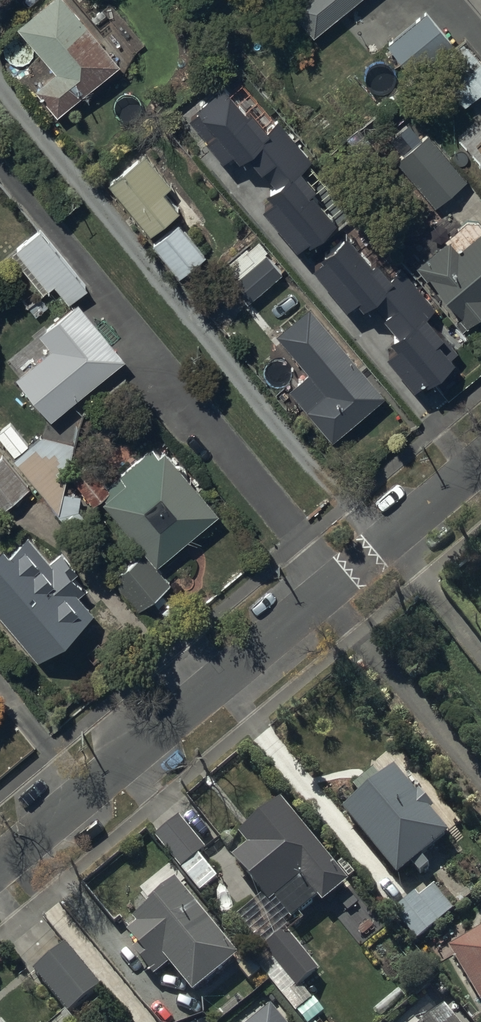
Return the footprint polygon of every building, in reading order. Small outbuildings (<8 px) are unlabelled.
[(18,30),(56,75),(36,91),(59,118),(121,66),(65,0),(54,0),(18,30)] [(361,0),(297,0),(289,6),(315,38),(361,0)] [(454,45),(428,13),(388,46),(414,78),(454,45)] [(480,95),(480,63),(465,44),(434,70),(466,108),(480,95)] [(249,157),(264,175),(300,145),(282,125),(273,133),(243,97),(236,103),(225,91),(199,113),(242,163),(249,157)] [(467,182),(428,136),(397,163),(436,208),(467,182)] [(300,145),(264,175),(279,192),(272,198),(308,241),(334,219),(330,214),(338,208),(307,173),(317,165),(300,145)] [(173,188),(146,155),(109,185),(152,237),(181,213),(165,195),(173,188)] [(421,266),(471,326),(480,318),(480,224),(480,223),(469,222),(448,239),(451,242),(421,266)] [(207,258),(179,225),(154,246),(181,279),(207,258)] [(87,285),(40,230),(13,253),(44,290),(56,281),(70,299),(87,285)] [(371,302),(386,319),(420,290),(403,270),(394,278),(364,243),(356,249),(348,240),(322,262),(363,309),(371,302)] [(284,276),(268,256),(234,284),(250,304),(284,276)] [(420,290),(386,319),(401,338),(394,344),(431,386),(456,365),(453,360),(460,354),(429,319),(439,311),(420,290)] [(16,378),(50,420),(124,359),(78,302),(39,334),(51,349),(16,378)] [(310,308),(276,337),(310,377),(291,393),(335,444),(388,400),(310,308)] [(75,443),(41,435),(13,459),(58,510),(66,477),(75,443)] [(144,551),(155,564),(217,513),(165,449),(158,455),(152,448),(119,475),(125,482),(102,501),(144,551)] [(28,487),(2,456),(0,458),(0,510),(28,487)] [(36,658),(91,611),(76,593),(84,587),(72,574),(77,570),(60,551),(50,559),(28,534),(8,550),(2,542),(0,544),(0,616),(36,658)] [(171,583),(155,564),(144,551),(111,578),(138,610),(171,583)] [(394,771),(342,813),(396,879),(411,866),(419,876),(428,868),(421,859),(448,837),(428,813),(431,811),(418,795),(415,797),(394,771)] [(321,907),(348,885),(281,803),(239,838),(248,849),(232,861),(268,906),(274,901),(291,922),(317,901),(321,907)] [(178,819),(160,834),(165,841),(159,845),(200,895),(216,882),(196,857),(204,850),(178,819)] [(175,883),(147,905),(150,908),(132,922),(136,928),(126,936),(137,950),(133,954),(153,979),(168,967),(192,996),(237,959),(175,883)] [(415,895),(393,914),(416,942),(453,911),(433,887),(419,900),(415,895)] [(449,950),(480,1003),(480,931),(449,950)] [(318,973),(285,932),(262,950),(295,991),(318,973)] [(65,946),(32,973),(68,1015),(100,988),(65,946)] [(426,1021),(456,1021),(444,1007),(426,1021)] [(254,1021),(282,1021),(271,1008),(254,1021)]
